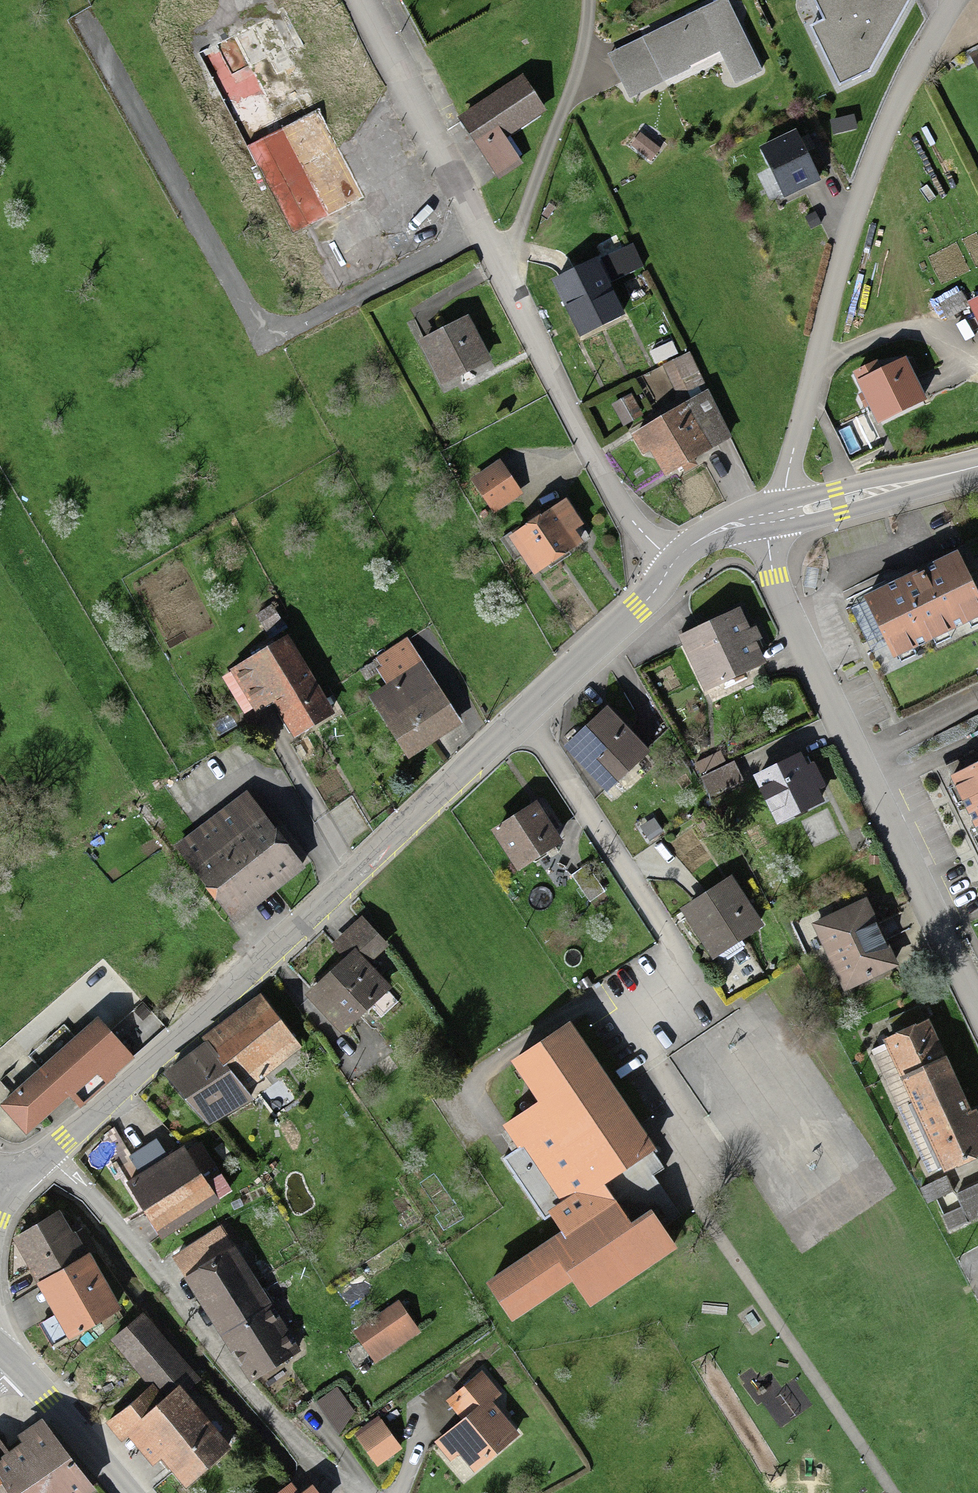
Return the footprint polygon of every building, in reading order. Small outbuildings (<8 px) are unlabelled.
[(727,0),(720,0),(609,55),(630,98),(689,69),(687,66),(720,50),(735,81),(761,69),(727,0)] [(822,18),(809,24),(838,85),(870,70),(909,0),(814,0),(822,18)] [(267,26),(200,61),(216,92),(225,109),(293,238),(361,202),(316,118),(285,60),(267,26)] [(520,86),(459,124),(497,183),(522,167),(503,139),(540,116),(520,86)] [(209,117),(225,109),(216,92),(200,101),(209,117)] [(819,179),(796,132),(763,149),(786,195),(819,179)] [(595,267),(553,289),(582,345),(624,323),(595,267)] [(968,301),(977,322),(977,297),(968,301)] [(469,324),(420,348),(442,391),(490,367),(469,324)] [(686,365),(666,375),(678,401),(699,391),(686,365)] [(882,378),(860,388),(879,429),(924,409),(905,368),(882,378)] [(860,388),(882,378),(878,369),(856,380),(860,388)] [(730,443),(706,401),(636,441),(648,461),(655,457),(667,479),(730,443)] [(499,468),(474,483),(494,516),(519,501),(499,468)] [(567,509),(512,546),(537,583),(580,554),(570,540),(582,532),(567,509)] [(864,606),(892,662),(977,620),(977,600),(959,560),(864,606)] [(743,621),(682,648),(704,698),(765,671),(743,621)] [(331,718),(286,644),(235,676),(257,713),(274,703),(296,739),(331,718)] [(606,717),(568,755),(609,796),(647,758),(606,717)] [(803,761),(754,783),(774,827),(823,805),(803,761)] [(733,770),(702,783),(711,803),(741,789),(733,770)] [(954,781),(977,835),(977,770),(954,781)] [(244,800),(178,850),(230,919),(296,869),(244,800)] [(537,811),(494,840),(518,876),(561,847),(537,811)] [(733,885),(681,919),(709,962),(761,927),(733,885)] [(861,910),(815,931),(845,995),(891,974),(861,910)] [(355,958),(366,969),(387,950),(363,925),(332,953),(346,967),(355,958)] [(346,967),(308,1002),(343,1039),(390,995),(366,969),(355,958),(346,967)] [(204,1048),(239,1087),(292,1040),(258,1002),(204,1048)] [(97,1027),(4,1110),(30,1139),(123,1056),(97,1027)] [(887,1049),(948,1180),(977,1166),(977,1134),(928,1030),(887,1049)] [(651,1157),(570,1033),(514,1070),(543,1113),(512,1133),(564,1211),(552,1218),(565,1238),(487,1289),(513,1328),(575,1287),(591,1310),(675,1255),(653,1222),(629,1238),(598,1192),(651,1157)] [(239,1087),(204,1048),(164,1084),(209,1136),(250,1100),(239,1087)] [(282,1083),(256,1103),(271,1123),(297,1102),(282,1083)] [(196,1153),(128,1191),(155,1238),(210,1207),(196,1183),(209,1175),(196,1153)] [(945,1183),(921,1195),(929,1211),(953,1199),(945,1183)] [(959,1201),(970,1226),(977,1223),(977,1193),(959,1201)] [(41,1291),(86,1264),(61,1221),(15,1248),(41,1291)] [(172,1266),(188,1289),(231,1259),(215,1236),(172,1266)] [(231,1259),(188,1289),(254,1385),(297,1355),(231,1259)] [(86,1264),(41,1291),(71,1344),(117,1317),(86,1264)] [(420,1332),(399,1300),(353,1331),(374,1362),(420,1332)] [(115,1346),(152,1394),(166,1412),(182,1400),(197,1388),(146,1322),(115,1346)] [(502,1394),(482,1370),(445,1402),(461,1421),(435,1443),(451,1462),(460,1455),(475,1473),(520,1434),(493,1402),(502,1394)] [(111,1425),(149,1474),(161,1465),(183,1492),(189,1492),(230,1461),(182,1400),(166,1412),(152,1394),(111,1425)] [(403,1449),(378,1416),(354,1434),(379,1467),(403,1449)] [(88,1492),(39,1428),(17,1446),(22,1452),(0,1469),(0,1492),(87,1492),(88,1492)]
